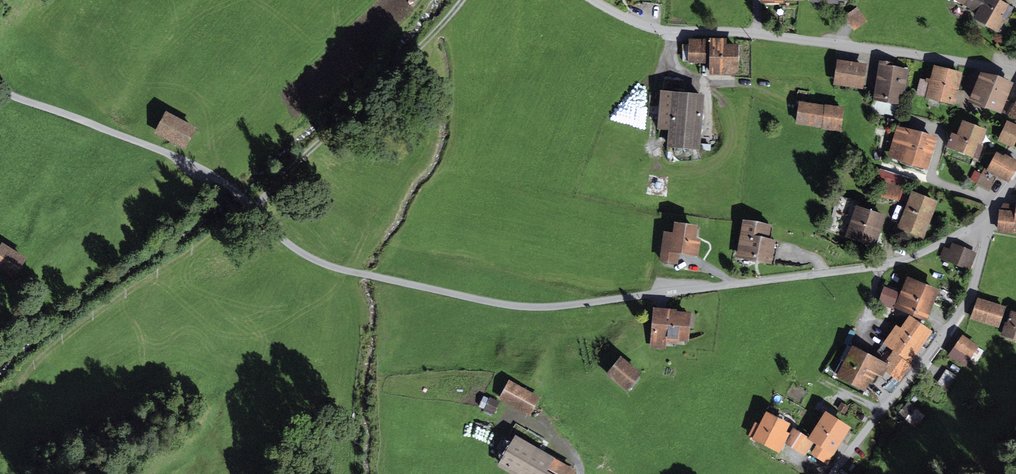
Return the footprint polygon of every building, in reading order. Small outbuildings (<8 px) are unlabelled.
[(976,12),(973,18),(998,32),(1005,19),(1007,20),(1014,7),(1002,0),(955,0),(976,12)] [(868,21),(857,6),(843,16),(854,31),(868,21)] [(709,38),(689,38),(689,45),(682,44),(682,61),(689,61),(689,63),(710,63),(710,74),(738,74),(738,43),(727,43),(727,38),(709,37),(709,38)] [(867,63),(837,59),(833,84),(863,89),(867,63)] [(893,63),(879,60),(873,99),(900,104),(901,95),(904,95),(909,67),(893,64),(893,63)] [(963,72),(934,65),(931,79),(926,78),(925,79),(920,78),(916,94),(955,104),(963,72)] [(1013,82),(980,70),(968,101),(985,108),(987,108),(1001,113),(1001,111),(1006,113),(1012,102),(1012,101),(1006,99),(1013,82)] [(705,93),(660,89),(657,129),(669,130),(667,146),(700,149),(705,93)] [(845,106),(798,100),(795,124),(822,128),(822,129),(842,132),(845,106)] [(1008,115),(1014,103),(1012,102),(1006,113),(1008,115)] [(197,128),(165,111),(154,133),(186,150),(197,128)] [(987,129),(963,120),(957,135),(952,133),(946,147),(979,159),(984,145),(981,144),(987,129)] [(1007,120),(998,141),(1014,147),(1015,142),(1015,124),(1007,120)] [(937,137),(896,125),(887,157),(928,169),(937,137)] [(996,152),(986,171),(983,170),(976,184),(990,191),(997,176),(1009,182),(1015,169),(1015,159),(1005,154),(1003,156),(996,152)] [(904,188),(884,182),(881,196),(900,200),(904,188)] [(939,201),(912,191),(897,228),(924,238),(939,201)] [(886,215),(858,206),(860,203),(838,195),(826,231),(876,248),(886,215)] [(998,209),(996,232),(1015,234),(1015,204),(1004,203),(1001,209),(998,209)] [(772,225),(743,219),(736,257),(772,264),(777,239),(769,238),(772,225)] [(673,232),(664,231),(659,261),(678,263),(680,254),(699,256),(702,238),(696,237),(698,225),(675,222),(673,232)] [(2,242),(0,246),(0,270),(15,279),(28,258),(2,242)] [(950,249),(944,246),(939,258),(970,270),(977,252),(952,243),(950,249)] [(908,277),(895,308),(927,322),(940,290),(908,277)] [(900,292),(884,286),(878,303),(893,309),(900,292)] [(1005,305),(977,297),(970,319),(999,327),(1005,305)] [(678,308),(653,306),(650,347),(666,349),(667,341),(678,342),(678,340),(690,341),(692,311),(677,310),(678,308)] [(1011,310),(1007,322),(1005,321),(1001,335),(1015,340),(1015,312),(1011,310)] [(896,325),(883,343),(892,350),(910,364),(933,331),(909,315),(900,328),(896,325)] [(980,346),(963,335),(949,356),(966,367),(980,346)] [(884,361),(848,343),(840,359),(844,360),(836,376),(865,390),(869,382),(874,385),(879,376),(882,378),(886,371),(889,364),(884,361)] [(889,364),(886,371),(900,381),(913,366),(910,364),(892,350),(884,361),(889,364)] [(621,356),(606,374),(626,391),(642,373),(621,356)] [(540,397),(509,380),(499,399),(530,416),(540,397)] [(494,415),(500,402),(489,397),(483,410),(494,415)] [(914,427),(925,416),(908,399),(897,410),(914,427)] [(790,424),(766,411),(760,424),(755,422),(748,436),(752,438),(752,439),(780,454),(785,443),(790,433),(786,431),(790,424)] [(809,437),(808,438),(814,442),(817,444),(810,454),(827,465),(851,427),(825,411),(809,437)] [(809,437),(794,427),(790,433),(785,443),(805,456),(814,442),(808,438),(809,437)] [(515,434),(497,466),(510,473),(575,473),(578,470),(515,434)]
